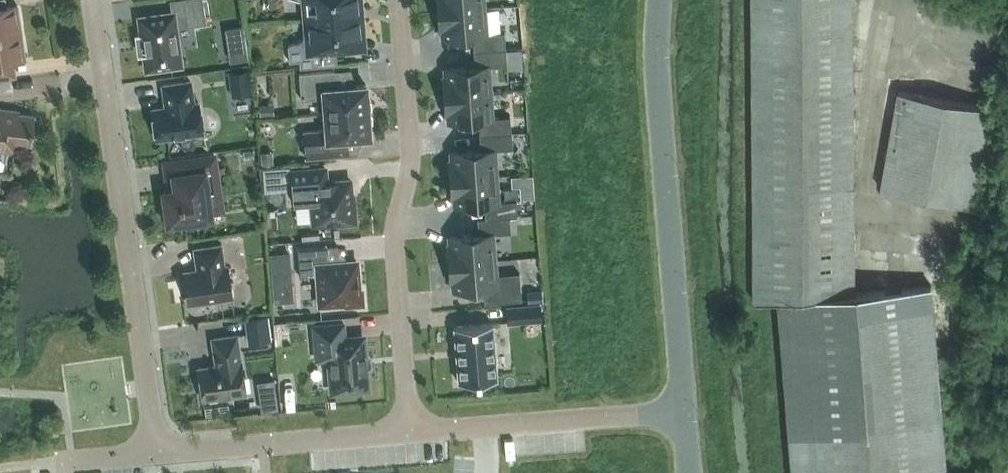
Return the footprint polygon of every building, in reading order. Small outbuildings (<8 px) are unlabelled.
[(21,31),(17,5),(5,6),(4,0),(0,0),(0,34),(21,31)] [(172,13),(139,17),(147,69),(184,64),(182,50),(178,51),(175,27),(205,23),(202,0),(170,0),(172,13)] [(306,18),(355,14),(353,0),(301,0),(304,1),(306,18)] [(484,8),(483,0),(437,0),(438,11),(484,8)] [(915,287),(915,282),(901,283),(901,288),(855,291),(853,0),(753,0),(754,300),(779,297),(794,472),(946,472),(931,285),(915,287)] [(473,36),(474,51),(506,48),(505,32),(486,33),(484,8),(438,11),(440,29),(442,29),(443,38),(473,36)] [(355,14),(306,18),(307,36),(288,45),(289,61),(299,60),(300,67),(337,64),(336,48),(363,46),(361,29),(356,29),(355,14)] [(21,31),(0,34),(0,78),(15,76),(13,59),(25,58),(21,31)] [(246,45),(228,47),(230,59),(248,57),(246,45)] [(490,92),(489,66),(508,64),(506,48),(474,51),(476,66),(446,69),(447,77),(444,77),(445,94),(490,92)] [(248,68),(228,71),(232,96),(252,93),(248,68)] [(368,109),(366,84),(336,86),(335,70),(299,73),(301,99),(323,97),(324,113),(368,109)] [(193,102),(190,80),(162,84),(165,106),(152,108),(156,138),(203,132),(198,102),(193,102)] [(881,189),(973,205),(990,106),(899,90),(881,189)] [(490,92),(445,94),(445,112),(449,112),(449,121),(478,119),(479,135),(511,132),(510,116),(492,117),(490,92)] [(259,104),(260,116),(274,115),(273,103),(259,104)] [(33,115),(17,113),(17,111),(0,108),(0,150),(14,151),(16,141),(30,142),(33,115)] [(324,113),(326,129),(304,131),(306,157),(342,154),(349,154),(347,138),(370,136),(368,109),(324,113)] [(449,161),(450,179),(496,175),(494,150),(512,148),(511,132),(479,135),(480,150),(451,152),(452,161),(449,161)] [(272,151),(260,152),(261,164),(273,164),(272,151)] [(164,191),(165,198),(162,203),(163,211),(167,214),(168,221),(189,218),(190,224),(207,222),(206,216),(225,213),(222,191),(218,192),(213,156),(169,162),(173,190),(164,191)] [(293,202),(311,201),(313,223),(338,221),(338,223),(356,222),(354,204),(352,204),(350,180),(326,182),(325,167),(290,170),(293,202)] [(454,196),(455,205),(484,203),(485,218),(510,216),(517,216),(516,200),(498,201),(496,175),(450,179),(451,196),(454,196)] [(533,185),(532,175),(511,176),(511,186),(519,186),(533,185)] [(494,260),(492,234),(511,232),(510,216),(485,218),(478,219),(479,234),(450,236),(450,245),(447,246),(448,263),(494,260)] [(289,231),(267,233),(268,242),(290,240),(289,231)] [(223,300),(229,299),(233,293),(232,287),(229,284),(226,266),(224,266),(221,244),(193,248),(197,270),(184,272),(188,302),(219,297),(223,300)] [(325,245),(297,247),(299,276),(317,274),(320,304),(345,302),(345,305),(363,304),(362,289),(359,289),(356,261),(326,263),(325,245)] [(289,252),(269,253),(271,273),(285,272),(291,272),(289,252)] [(453,280),(453,290),(484,287),(485,303),(522,300),(520,273),(495,275),(494,260),(448,263),(450,281),(453,280)] [(527,305),(542,304),(542,290),(526,291),(527,305)] [(540,304),(506,307),(507,322),(541,320),(540,304)] [(248,344),(272,340),(268,316),(244,319),(248,344)] [(343,322),(313,325),(315,351),(329,350),(332,389),(366,387),(362,337),(345,338),(343,322)] [(454,326),(458,382),(497,379),(492,323),(462,325),(462,322),(457,323),(457,325),(454,326)] [(216,365),(198,368),(202,398),(206,398),(210,400),(217,399),(219,396),(245,392),(241,361),(240,361),(237,335),(212,338),(216,365)] [(262,410),(277,408),(273,379),(258,381),(262,410)]
